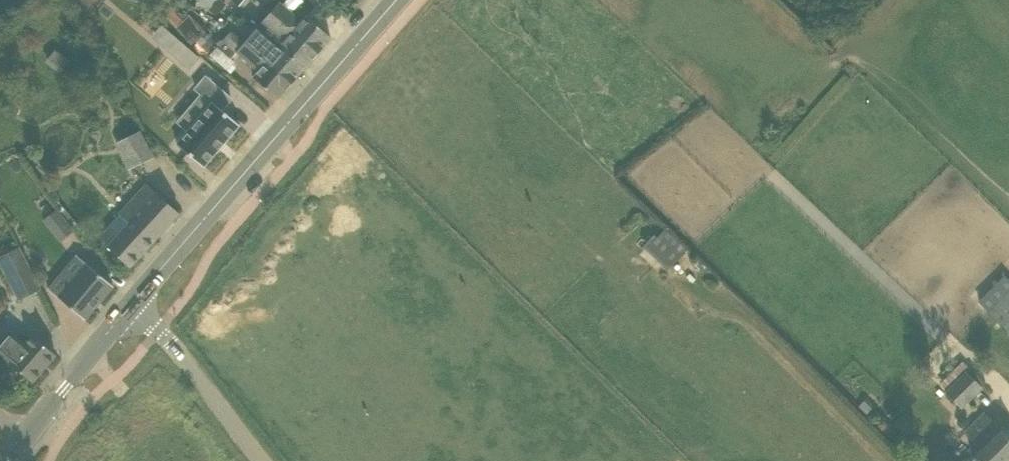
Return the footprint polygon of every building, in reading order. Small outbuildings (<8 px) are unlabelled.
[(222,0),(197,0),(215,16),(226,4),(222,0)] [(318,51),(331,36),(305,14),(301,19),(292,11),(280,0),(279,0),(271,10),(318,51)] [(347,14),(351,10),(359,0),(332,0),(347,14)] [(206,30),(190,14),(183,20),(166,2),(159,8),(192,43),(206,30)] [(257,27),(303,69),(318,51),(271,10),(257,27)] [(231,29),(291,83),(303,69),(257,27),(249,36),(236,25),(231,29)] [(257,70),(252,76),(278,98),(291,83),(231,29),(222,39),(257,70)] [(206,30),(192,43),(204,55),(217,43),(206,30)] [(173,34),(172,36),(163,46),(189,69),(197,60),(200,57),(173,34)] [(212,102),(177,143),(203,166),(239,124),(222,109),(232,98),(206,76),(195,88),(212,102)] [(179,212),(147,183),(120,214),(98,237),(130,266),(179,212)] [(44,221),(52,231),(55,228),(63,238),(73,229),(57,210),(44,221)] [(645,244),(670,267),(688,246),(664,224),(645,244)] [(10,251),(0,256),(0,262),(19,300),(40,289),(19,246),(10,251)] [(77,253),(48,287),(85,319),(114,285),(77,253)] [(988,313),(1008,334),(1008,292),(988,313)] [(32,381),(56,354),(32,334),(25,343),(12,331),(0,346),(0,354),(8,361),(32,381)] [(984,387),(967,370),(945,391),(962,408),(984,387)] [(978,460),(1008,460),(1008,437),(985,412),(965,432),(979,447),(971,454),(978,460)]
